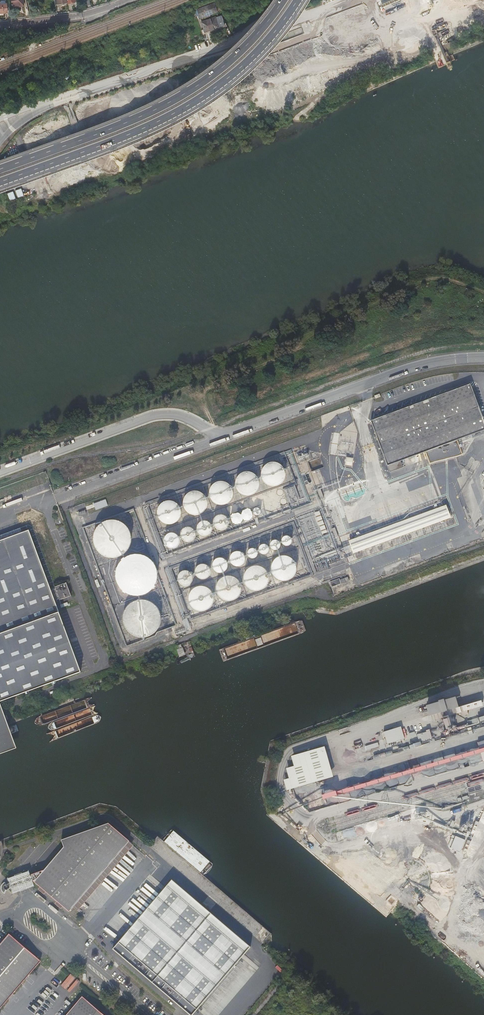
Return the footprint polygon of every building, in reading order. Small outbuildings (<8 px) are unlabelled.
[(197,8),(199,12),(200,17),(217,10),(214,1),(197,8)] [(370,421),(389,471),(402,467),(399,460),(424,451),(430,464),(435,462),(456,456),(461,454),(459,447),(461,446),(460,443),(458,444),(456,439),(472,434),(472,436),(483,432),(483,423),(469,383),(370,421)] [(274,462),(272,461),(271,462),(269,462),(267,463),(265,464),(263,466),(262,467),(261,469),(260,471),(260,473),(260,475),(261,477),(262,479),(263,481),(264,482),(266,483),(268,484),(270,485),(272,485),(274,485),(276,484),(278,484),(279,482),(281,481),(282,479),(283,477),(284,475),(284,473),(284,471),(283,469),(282,468),(281,466),(280,464),(278,463),(276,462),(274,462)] [(322,480),(320,472),(315,473),(315,470),(310,472),(314,483),(322,480)] [(248,472),(246,472),(245,472),(243,472),(241,473),(239,474),(238,475),(236,478),(235,480),(235,481),(234,484),(235,486),(235,488),(236,489),(237,491),(238,493),(240,494),(242,495),(244,495),(246,495),(248,495),(250,495),(252,494),(254,493),(255,491),(256,490),(257,488),(258,486),(258,484),(258,482),(257,480),(256,478),(255,476),(254,475),(252,473),(250,473),(248,472)] [(304,472),(300,473),(304,484),(311,482),(307,472),(304,473),(304,472)] [(222,481),(220,481),(219,481),(217,482),(215,482),(214,483),(212,485),(210,487),(209,489),(209,491),(208,493),(209,495),(209,497),(210,499),(211,500),(212,502),(214,503),(216,504),(218,504),(220,505),(222,504),(224,504),(226,503),(228,502),(229,501),(230,499),(231,497),(232,495),(232,493),(232,491),(231,489),(230,487),(229,486),(228,484),(226,483),(224,482),(222,481)] [(196,491),(194,491),(193,491),(191,491),(189,492),(187,493),(185,495),(184,497),(183,498),(182,500),(182,502),(182,504),(183,506),(184,508),(185,510),(186,511),(188,513),(190,514),(192,514),(194,514),(196,514),(198,514),(200,513),(201,512),(203,510),(204,508),(205,507),(206,505),(206,503),(206,501),(205,499),(204,497),(203,495),(202,493),(200,492),(198,491),(196,491)] [(170,501),(168,501),(167,501),(165,501),(163,502),(161,503),(159,505),(158,506),(157,508),(156,510),(156,512),(156,514),(157,516),(158,518),(159,520),(160,521),(162,522),(164,523),(166,524),(168,524),(170,524),(172,523),(174,523),(176,521),(177,520),(178,518),(179,516),(180,514),(180,512),(180,510),(179,508),(178,507),(177,505),(176,503),(174,502),(172,501),(170,501)] [(446,505),(351,540),(355,553),(451,518),(446,505)] [(318,510),(313,512),(321,533),(326,531),(318,510)] [(16,515),(20,526),(36,520),(42,518),(41,516),(36,517),(31,515),(30,511),(16,515)] [(221,514),(220,514),(219,514),(217,515),(216,516),(214,517),(213,518),(213,519),(212,520),(212,522),(213,524),(213,525),(214,526),(216,528),(218,529),(220,529),(221,529),(222,529),(223,528),(225,527),(226,525),(227,524),(227,523),(227,522),(227,521),(226,518),(226,517),(225,516),(224,515),(222,515),(221,514)] [(36,520),(20,526),(20,527),(27,524),(32,526),(34,533),(45,529),(42,518),(36,520)] [(114,520),(111,519),(110,519),(106,520),(103,521),(100,523),(98,525),(97,526),(95,529),(93,532),(92,535),(92,538),(92,541),(93,544),(95,547),(96,550),(99,553),(101,555),(104,556),(108,557),(111,557),(114,557),(117,556),(120,555),(123,553),(125,551),(127,548),(129,545),(130,542),(130,538),(130,535),(129,532),(128,529),(126,526),(123,524),(121,522),(118,520),(114,520)] [(205,520),(203,520),(202,520),(200,521),(199,521),(198,522),(197,524),(196,525),(196,526),(196,527),(196,529),(197,531),(199,533),(200,534),(201,534),(203,535),(205,535),(206,534),(207,534),(208,533),(209,532),(210,531),(210,530),(211,529),(211,527),(211,526),(210,524),(209,523),(208,522),(206,521),(205,520)] [(0,534),(0,540),(21,532),(19,527),(0,534)] [(188,527),(187,527),(185,527),(184,527),(183,528),(182,529),(181,530),(180,531),(180,533),(180,534),(180,537),(180,538),(181,539),(182,540),(184,541),(186,541),(187,542),(188,541),(190,541),(191,541),(192,540),(193,539),(194,537),(194,535),(195,534),(194,532),(194,530),(193,529),(192,528),(191,528),(190,527),(188,527)] [(24,692),(27,691),(50,682),(54,681),(80,671),(53,599),(58,597),(59,599),(70,595),(65,582),(54,586),(55,589),(50,590),(28,530),(21,532),(0,540),(0,701),(24,692)] [(172,533),(171,533),(170,533),(169,533),(167,533),(166,534),(165,535),(164,536),(163,538),(163,540),(163,541),(163,543),(164,544),(165,545),(166,546),(167,547),(168,547),(169,548),(171,548),(173,547),(174,547),(176,546),(176,545),(177,544),(178,543),(178,542),(178,540),(178,538),(177,537),(177,535),(176,534),(175,534),(173,533),(172,533)] [(287,536),(286,535),(285,535),(284,536),(282,537),(281,538),(281,540),(281,542),(282,543),(283,544),(284,545),(286,545),(287,545),(289,544),(290,543),(290,541),(290,540),(290,539),(290,538),(289,536),(287,536)] [(276,540),(274,539),(272,540),(271,541),(270,542),(270,543),(269,544),(269,546),(270,547),(271,548),(272,549),(274,549),(276,549),(276,548),(278,547),(279,546),(279,544),(279,543),(278,541),(277,541),(276,540)] [(264,544),(263,543),(262,543),(261,544),(260,544),(259,545),(258,546),(258,547),(258,549),(258,550),(259,551),(260,552),(262,553),(263,553),(265,552),(266,552),(267,551),(267,549),(267,547),(267,546),(266,545),(264,544)] [(253,548),(251,548),(249,548),(247,549),(247,551),(246,553),(247,555),(248,556),(249,557),(250,557),(252,557),(254,557),(255,556),(255,555),(256,553),(256,552),(256,550),(254,549),(253,548)] [(238,551),(236,551),(234,551),(233,551),(232,552),(231,553),(230,554),(229,556),(229,557),(229,558),(229,561),(230,562),(231,563),(231,564),(232,565),(234,565),(236,566),(237,566),(239,565),(240,565),(241,564),(242,563),(243,562),(243,561),(244,558),(244,557),(243,556),(242,554),(240,552),(238,551)] [(139,556),(136,555),(134,555),(131,556),(128,557),(125,559),(122,561),(121,562),(119,565),(118,568),(117,571),(117,574),(117,577),(118,580),(119,583),(121,586),(123,589),(126,591),(129,592),(132,593),(135,593),(139,593),(142,592),(145,591),(147,589),(150,587),(152,584),(153,581),(153,580),(154,578),(154,574),(154,571),(153,568),(152,565),(150,562),(148,560),(145,558),(142,557),(139,556)] [(285,556),(283,555),(282,556),(280,556),(278,557),(276,558),(274,559),(272,562),(271,564),(270,566),(270,568),(270,570),(271,572),(272,574),(273,576),(275,578),(276,579),(278,580),(281,580),(283,581),(285,580),(287,580),(289,579),(291,578),(292,576),(294,574),(295,572),(295,570),(295,568),(295,566),(295,564),(294,562),(292,560),(291,559),(289,557),(287,556),(285,556)] [(220,557),(219,557),(218,557),(217,557),(216,558),(215,558),(213,560),(212,561),(212,562),(211,563),(211,565),(211,566),(212,568),(213,569),(214,570),(216,572),(217,572),(219,572),(220,572),(221,572),(223,570),(224,569),(225,568),(226,567),(226,566),(226,565),(226,562),(225,561),(225,560),(223,558),(221,558),(220,557)] [(203,564),(202,564),(201,564),(200,564),(199,564),(197,565),(196,566),(195,567),(195,568),(194,571),(194,572),(195,573),(195,575),(196,576),(198,577),(199,578),(201,578),(203,578),(204,578),(206,577),(207,576),(208,575),(209,574),(209,572),(209,571),(209,570),(209,569),(207,566),(205,565),(204,564),(203,564)] [(258,566),(255,566),(254,566),(252,566),(250,567),(248,568),(247,569),(246,570),(245,572),(244,574),(243,576),(243,578),(243,580),(244,582),(244,584),(246,586),(247,588),(249,589),(251,590),(253,591),(255,591),(257,591),(259,590),(261,589),(263,588),(265,586),(266,585),(267,583),(268,581),(268,578),(268,576),(267,574),(266,572),(265,570),(263,569),(262,568),(260,567),(258,566)] [(185,570),(184,570),(181,571),(180,571),(178,573),(177,575),(177,577),(177,579),(177,580),(178,581),(178,582),(180,584),(182,584),(183,585),(184,585),(185,585),(187,584),(188,584),(189,583),(190,582),(191,581),(191,580),(191,579),(192,578),(191,575),(191,574),(190,573),(189,572),(188,571),(187,571),(185,570)] [(230,576),(228,576),(227,576),(225,577),(223,577),(221,578),(219,580),(217,582),(216,584),(216,586),(215,589),(216,591),(216,593),(217,595),(218,597),(220,598),(222,599),(224,600),(226,601),(228,601),(230,601),(232,600),(234,600),(236,598),(237,597),(239,595),(240,593),(240,591),(240,589),(240,587),(240,585),(239,583),(237,581),(236,579),(234,578),(232,577),(230,576)] [(341,584),(339,579),(330,582),(331,587),(341,584)] [(202,587),(200,586),(199,586),(197,587),(195,587),(193,588),(191,590),(189,592),(188,594),(188,596),(188,599),(188,601),(188,603),(189,605),(190,607),(192,608),(194,609),(196,610),(198,611),(200,611),(202,611),(204,610),(206,610),(208,608),(210,607),(211,605),(212,603),(212,601),(212,599),(212,597),(212,595),(211,593),(210,591),(208,589),(206,588),(204,587),(202,587)] [(144,600),(141,599),(139,599),(136,600),(133,601),(130,603),(128,605),(126,606),(124,609),(123,612),(122,615),(122,618),(122,621),(123,624),(124,627),(126,630),(129,632),(131,634),(134,636),(137,637),(141,637),(144,637),(147,636),(150,634),(153,633),(155,630),(157,628),(158,625),(159,622),(159,618),(159,615),(158,612),(157,609),(155,606),(153,604),(150,602),(147,601),(144,600)] [(454,696),(425,705),(426,709),(432,714),(441,711),(440,708),(443,707),(444,710),(453,707),(455,700),(454,696)] [(471,715),(483,711),(483,707),(470,711),(471,715)] [(440,718),(441,724),(463,717),(461,711),(440,718)] [(396,740),(403,738),(400,728),(399,724),(392,727),(396,740)] [(13,742),(8,726),(4,727),(0,729),(0,747),(13,742)] [(444,763),(483,751),(483,737),(440,750),(444,763)] [(445,766),(465,760),(466,758),(467,759),(467,760),(480,756),(483,755),(483,751),(444,763),(445,766)] [(467,760),(464,765),(482,760),(480,756),(467,760)] [(286,774),(289,784),(315,776),(314,774),(317,773),(317,774),(326,772),(325,769),(316,771),(315,768),(316,768),(317,770),(319,770),(318,767),(320,767),(319,761),(318,761),(317,757),(314,758),(315,762),(313,762),(314,766),(286,774)] [(446,771),(462,766),(465,760),(445,766),(446,771)] [(324,802),(445,766),(444,763),(323,799),(324,802)] [(462,766),(443,805),(442,807),(442,809),(443,808),(445,808),(466,802),(465,801),(446,806),(443,807),(444,805),(464,765),(462,766)] [(476,773),(464,777),(468,792),(480,789),(476,773)] [(422,818),(433,823),(433,821),(424,818),(423,812),(413,813),(414,819),(422,818)] [(29,873),(31,879),(32,878),(32,880),(68,911),(72,906),(129,840),(107,822),(60,839),(63,846),(42,869),(29,873)] [(460,826),(458,830),(461,831),(463,827),(467,826),(471,827),(471,823),(466,823),(460,826)] [(441,825),(440,826),(453,831),(453,832),(463,836),(463,835),(467,837),(469,831),(466,830),(465,833),(458,830),(455,829),(454,830),(441,825)] [(340,830),(334,831),(337,840),(343,838),(340,830)] [(129,840),(72,906),(74,908),(76,910),(133,844),(129,840)] [(33,886),(31,879),(29,873),(28,870),(7,878),(9,883),(10,888),(12,893),(33,886)] [(111,948),(190,1014),(250,946),(171,879),(111,948)] [(10,888),(9,883),(8,883),(7,883),(6,883),(5,881),(3,882),(1,883),(0,884),(0,889),(0,890),(3,893),(6,889),(7,890),(8,890),(10,889),(10,888)] [(405,890),(408,893),(413,888),(410,885),(405,890)] [(0,942),(0,1006),(39,960),(8,933),(0,942)] [(218,995),(236,975),(234,972),(215,992),(218,995)] [(81,995),(64,1014),(104,1014),(81,995)]
